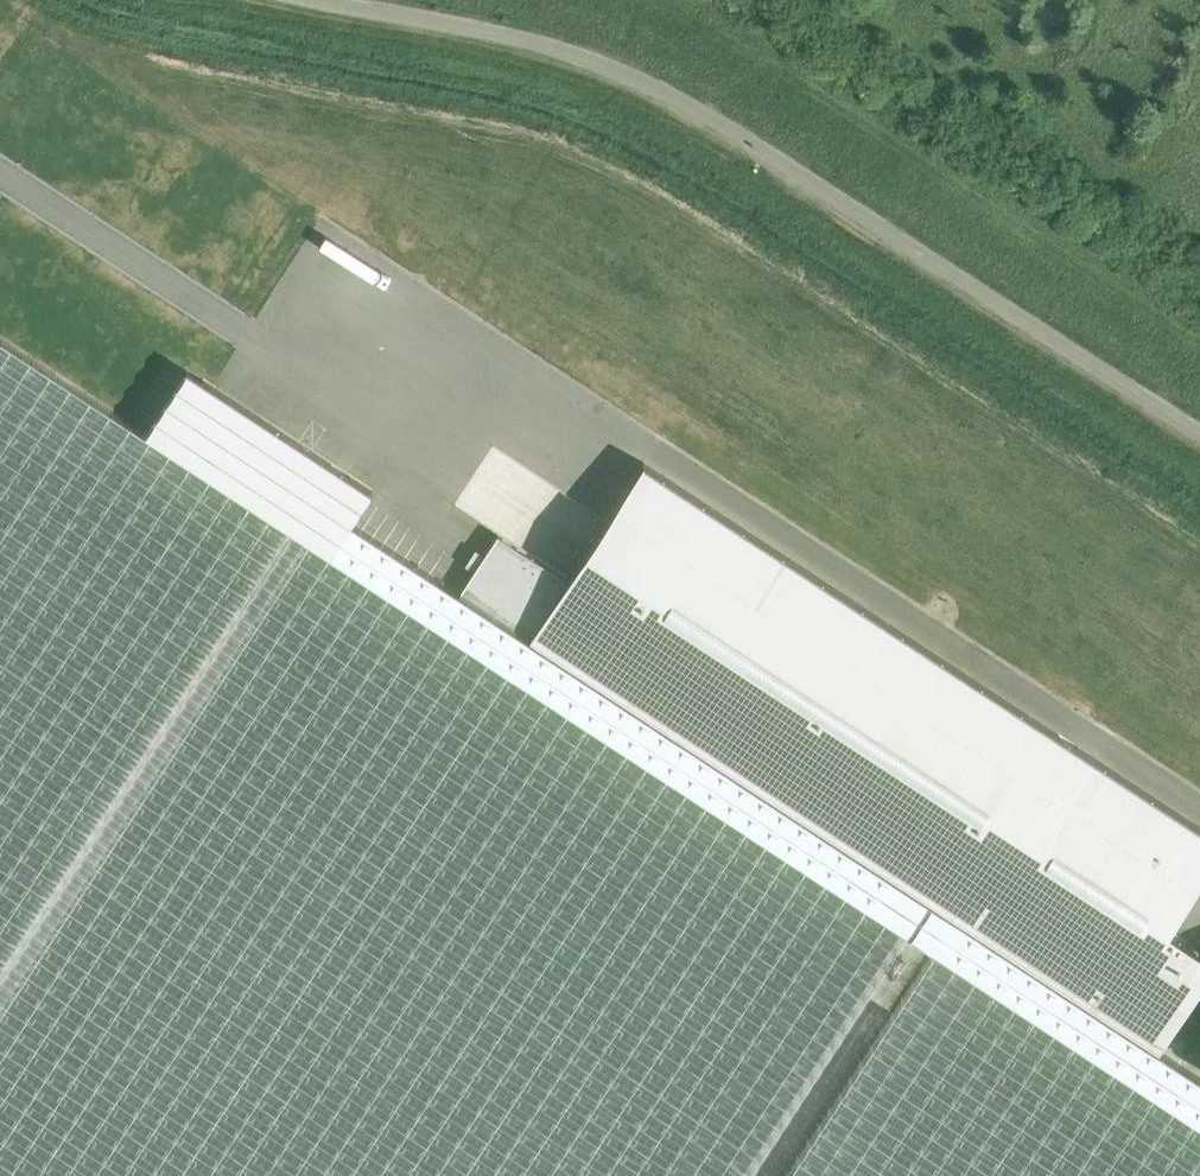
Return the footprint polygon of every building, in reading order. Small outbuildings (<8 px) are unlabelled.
[(933,951),(884,918),(906,883),(756,785),(530,637),(460,591),(459,593),(351,522),(372,490),(264,420),(203,380),(167,434),(151,424),(145,433),(5,341),(0,338),(0,1175),(786,1175),(933,951)] [(460,591),(530,637),(756,785),(906,883),(884,918),(933,951),(786,1175),(1199,1175),(1199,1078),(1157,1050),(1199,984),(1199,951),(1167,929),(1199,880),(1199,827),(643,462),(567,579),(497,534),(460,591)]
